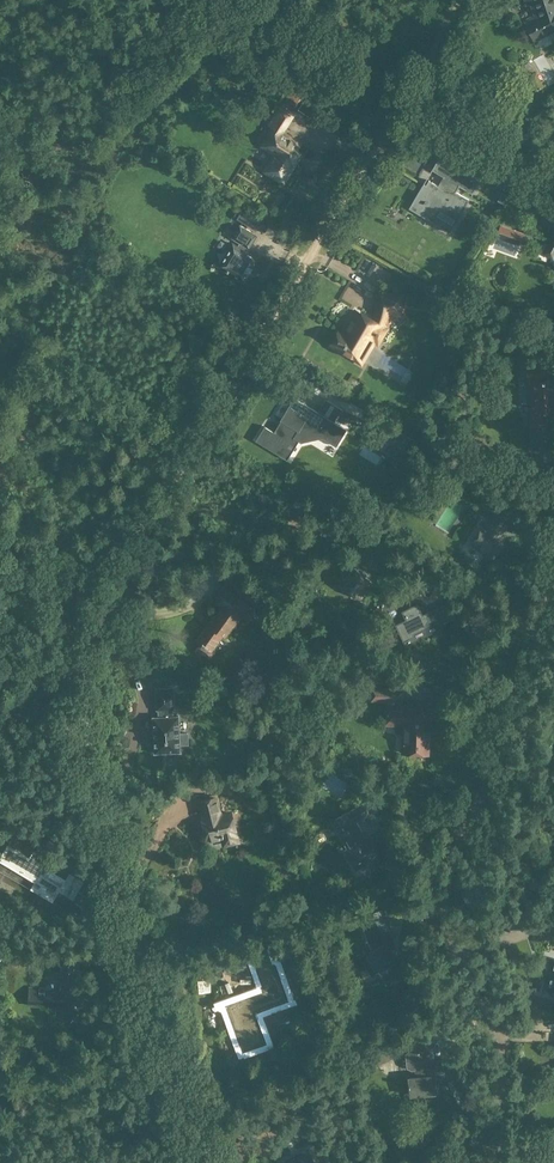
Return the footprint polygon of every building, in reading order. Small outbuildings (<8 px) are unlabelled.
[(535,14),(524,20),(534,40),(553,30),(553,0),(525,0),(527,4),(531,3),(535,14)] [(290,92),(285,100),(296,107),(301,98),(290,92)] [(271,152),(271,151),(276,154),(267,168),(274,173),(272,177),(282,184),(297,161),(295,160),(299,153),(296,150),(299,145),(278,132),(281,127),(285,129),(293,115),(280,107),(268,126),(273,129),(262,147),(271,152)] [(440,207),(459,218),(470,200),(456,192),(460,186),(473,194),(482,180),(467,171),(465,173),(462,171),(463,169),(440,155),(432,170),(443,177),(438,186),(429,180),(426,185),(424,184),(409,208),(431,221),(440,207)] [(515,185),(507,180),(500,191),(503,192),(498,200),(504,204),(515,185)] [(525,199),(532,211),(539,207),(533,195),(525,199)] [(522,234),(501,226),(497,236),(519,244),(522,234)] [(240,227),(232,239),(239,244),(237,248),(236,247),(222,269),(243,283),(257,260),(243,252),(246,248),(248,249),(256,237),(240,227)] [(546,245),(542,253),(553,259),(553,235),(548,246),(546,245)] [(343,334),(339,332),(332,345),(356,359),(355,361),(362,366),(376,342),(378,343),(386,329),(383,327),(386,320),(389,312),(400,314),(403,296),(381,293),(381,292),(380,292),(377,311),(376,317),(373,321),(356,311),(343,334)] [(527,366),(528,378),(529,378),(531,416),(530,417),(531,428),(547,427),(546,416),(545,416),(544,412),(553,411),(553,392),(553,380),(542,381),(542,377),(544,377),(543,365),(527,366)] [(512,389),(523,387),(521,379),(510,381),(512,389)] [(276,434),(265,427),(256,441),(287,460),(299,441),(301,443),(302,443),(322,438),(336,447),(346,430),(294,398),(280,421),(283,423),(276,434)] [(400,431),(387,452),(400,460),(413,439),(400,431)] [(423,502),(432,507),(438,497),(414,484),(410,492),(424,500),(423,502)] [(355,569),(343,585),(362,599),(374,583),(355,569)] [(207,626),(209,627),(207,631),(205,629),(196,642),(200,645),(193,654),(199,658),(200,657),(208,662),(215,653),(212,651),(220,641),(219,641),(222,637),(225,639),(232,628),(233,628),(241,618),(248,623),(255,613),(237,600),(238,600),(222,588),(211,603),(221,610),(214,618),(213,617),(207,626)] [(431,619),(434,626),(455,616),(448,602),(422,615),(426,622),(431,619)] [(426,622),(422,615),(417,605),(401,612),(405,621),(395,626),(403,641),(413,636),(412,634),(427,626),(425,622),(426,622)] [(174,709),(173,688),(156,689),(157,710),(159,710),(159,717),(154,717),(153,717),(153,718),(155,752),(155,753),(156,753),(179,752),(181,752),(180,751),(180,745),(188,744),(187,733),(179,734),(179,717),(179,716),(178,716),(173,716),(172,709),(174,709)] [(416,753),(430,753),(430,743),(431,743),(431,733),(430,733),(430,722),(432,722),(432,718),(436,718),(436,705),(399,704),(399,702),(400,702),(400,689),(372,688),(372,699),(386,699),(386,723),(403,723),(403,732),(405,732),(405,753),(410,753),(410,754),(416,754),(416,753)] [(206,819),(203,820),(205,830),(203,831),(201,834),(202,837),(205,839),(208,839),(208,840),(223,836),(225,840),(229,842),(234,841),(236,837),(235,833),(237,832),(232,813),(220,816),(215,798),(201,801),(206,819)] [(347,851),(357,868),(380,855),(369,836),(364,839),(355,823),(369,815),(363,805),(333,822),(349,849),(347,851)] [(8,845),(0,858),(0,861),(35,882),(31,889),(53,902),(60,891),(74,899),(85,881),(70,872),(62,887),(48,878),(56,864),(34,850),(29,858),(8,845)] [(388,964),(386,959),(396,954),(391,942),(386,928),(389,927),(385,917),(370,923),(379,947),(355,960),(360,969),(368,965),(372,973),(376,971),(376,972),(379,971),(378,969),(388,964)] [(275,962),(255,969),(263,989),(225,1003),(240,1043),(260,1035),(252,1015),(289,1001),(275,962)] [(78,1007),(82,1007),(83,994),(73,994),(74,965),(63,964),(62,994),(55,994),(55,992),(47,992),(47,988),(30,987),(29,1005),(66,1007),(65,1017),(78,1018),(78,1007)] [(434,1075),(434,1073),(442,1072),(440,1059),(432,1060),(430,1039),(413,1041),(414,1051),(410,1051),(406,1054),(407,1068),(412,1071),(415,1070),(416,1077),(409,1077),(409,1084),(408,1084),(409,1087),(410,1095),(436,1092),(435,1084),(436,1084),(436,1081),(435,1081),(434,1075)] [(288,1126),(295,1138),(309,1131),(302,1119),(288,1126)] [(308,1149),(282,1162),(315,1162),(308,1149)]
